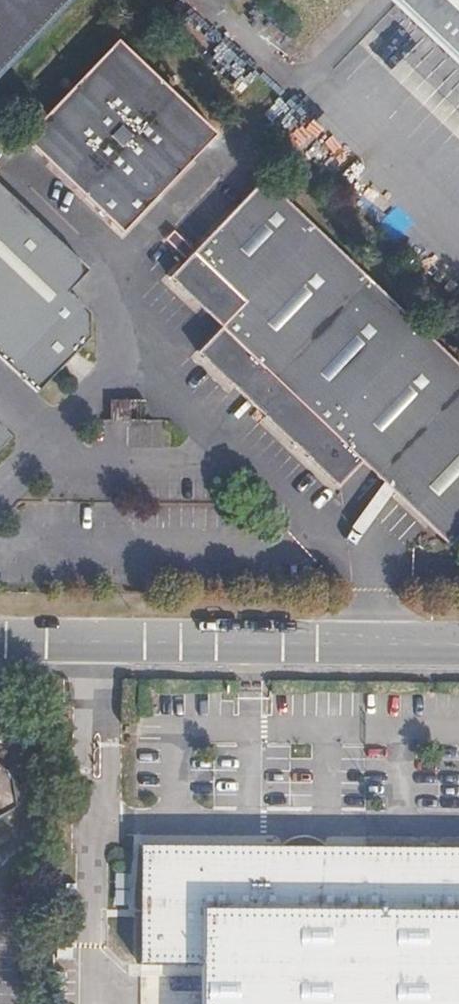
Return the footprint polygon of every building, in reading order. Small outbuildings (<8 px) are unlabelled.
[(74,0),(0,0),(0,77),(74,0)] [(458,61),(458,0),(395,0),(458,61)] [(217,135),(118,41),(23,139),(111,223),(134,222),(217,135)] [(264,180),(195,253),(186,262),(170,279),(221,328),(198,353),(338,488),(362,463),(451,547),(458,539),(458,366),(264,180)] [(36,393),(88,338),(87,309),(65,290),(86,268),(0,187),(0,358),(36,393)] [(186,262),(195,253),(173,232),(165,241),(186,262)] [(115,422),(130,422),(130,401),(115,401),(115,422)] [(130,422),(145,422),(145,402),(130,401),(130,422)] [(10,436),(0,427),(0,447),(10,436)] [(12,807),(6,775),(0,771),(0,815),(12,807)] [(137,842),(136,962),(170,961),(170,989),(199,989),(199,1003),(458,1003),(458,846),(137,842)]
